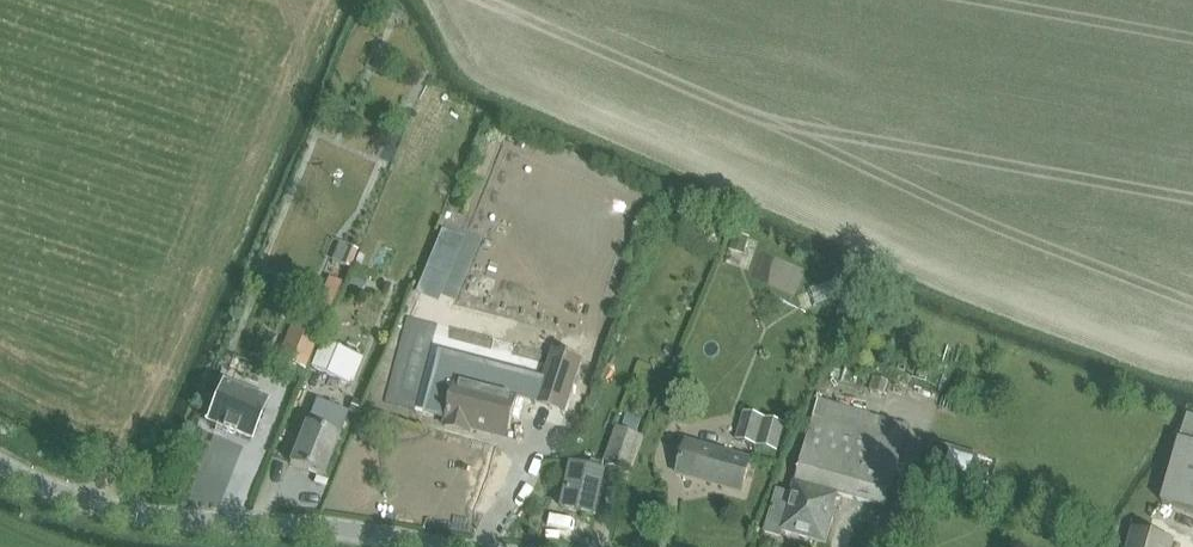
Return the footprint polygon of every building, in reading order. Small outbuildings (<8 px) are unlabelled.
[(711,217),(708,224),(710,231),(724,238),(729,226),(711,217)] [(730,251),(744,255),(749,239),(736,234),(730,251)] [(350,284),(363,290),(368,279),(354,273),(350,284)] [(419,285),(414,297),(427,302),(431,290),(419,285)] [(327,286),(319,303),(332,309),(340,292),(327,286)] [(281,360),(304,369),(322,324),(299,315),(281,360)] [(344,376),(350,378),(354,377),(361,357),(324,340),(312,368),(341,381),(344,376)] [(553,352),(537,403),(566,412),(582,361),(553,352)] [(458,383),(439,378),(429,415),(448,420),(446,427),(470,434),(471,429),(507,439),(518,397),(458,381),(458,383)] [(885,396),(889,383),(874,378),(870,391),(885,396)] [(224,428),(223,429),(236,434),(236,433),(252,439),(268,401),(223,383),(208,421),(224,428)] [(778,490),(765,534),(782,539),(783,535),(826,545),(839,495),(885,508),(909,427),(819,401),(791,493),(778,490)] [(778,454),(786,425),(745,413),(736,442),(778,454)] [(325,420),(311,415),(307,423),(290,465),(324,478),(340,436),(322,429),(325,420)] [(637,431),(642,420),(627,415),(623,426),(637,431)] [(1188,416),(1181,441),(1180,441),(1162,503),(1192,513),(1192,417),(1188,416)] [(603,464),(631,475),(644,438),(615,427),(603,464)] [(678,473),(743,492),(752,459),(688,440),(678,473)] [(193,466),(200,445),(186,441),(179,462),(193,466)] [(972,480),(979,458),(933,444),(926,466),(972,480)] [(563,510),(597,517),(605,473),(573,466),(563,510)] [(1174,540),(1133,529),(1127,546),(1172,546),(1174,540)]
